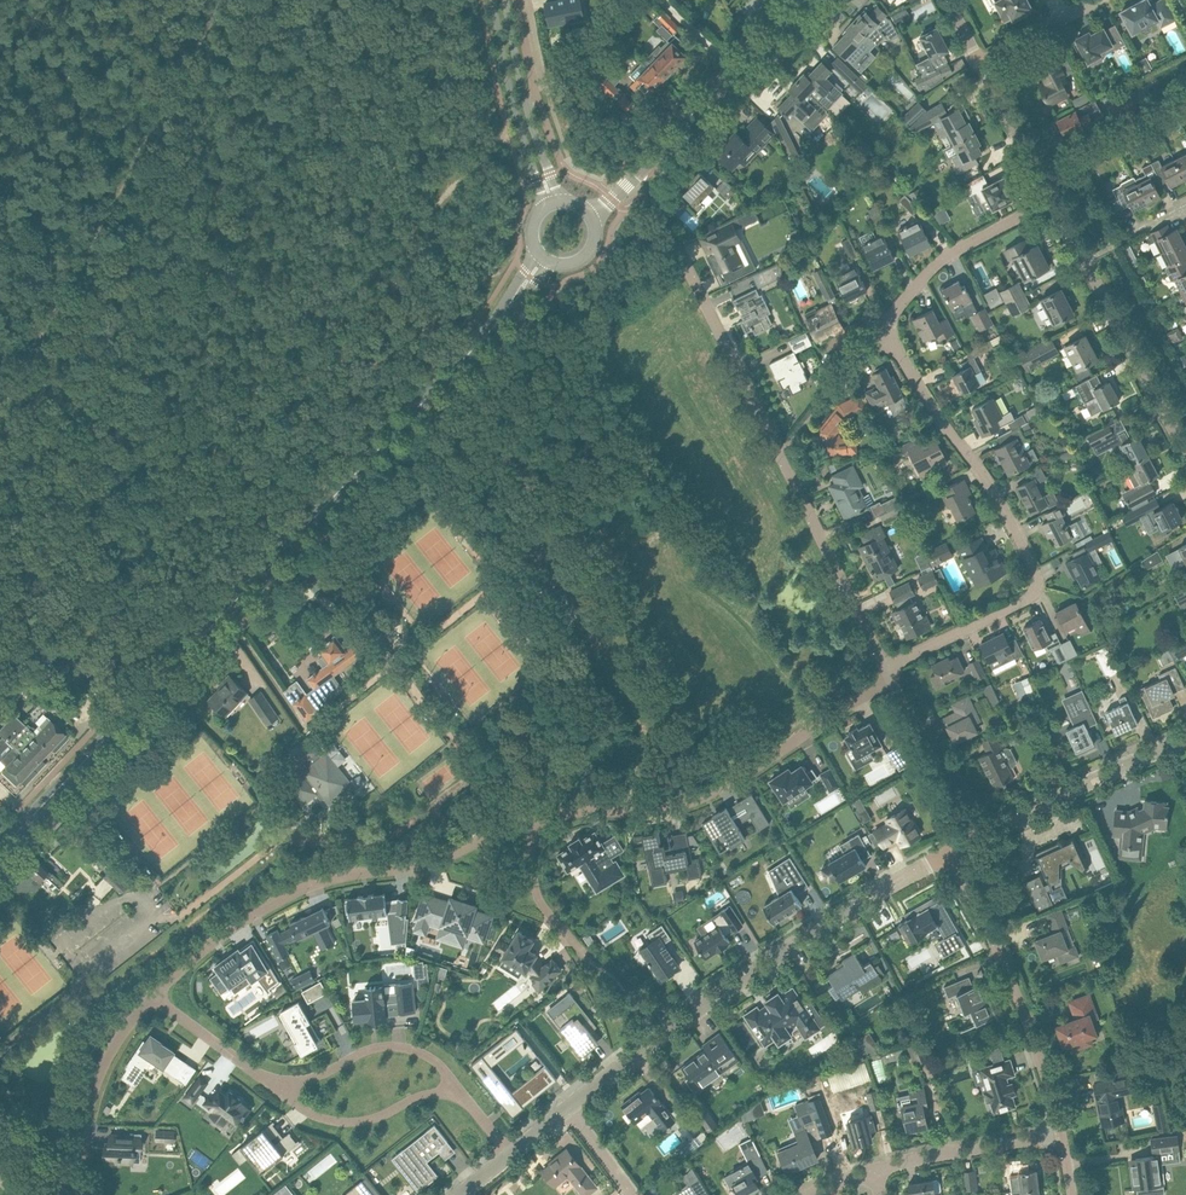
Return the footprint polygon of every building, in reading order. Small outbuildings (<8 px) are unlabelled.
[(545,2),(550,26),(570,22),(569,17),(582,15),(579,0),(555,0),(545,2)] [(995,1),(1005,21),(1012,17),(1013,20),(1030,11),(1029,8),(1031,7),(1028,0),(995,0),(995,1)] [(1125,23),(1132,35),(1139,31),(1141,32),(1146,33),(1150,31),(1152,27),(1152,24),(1157,22),(1160,28),(1177,19),(1171,8),(1170,9),(1165,0),(1161,0),(1151,6),(1147,0),(1142,0),(1121,11),(1126,22),(1125,23)] [(864,10),(853,21),(867,34),(859,43),(867,50),(875,42),(877,44),(885,36),(886,35),(891,39),(900,33),(891,18),(889,19),(885,16),(887,14),(878,6),(872,12),(873,14),(871,16),(869,14),(864,10)] [(906,7),(892,13),(896,21),(910,14),(906,7)] [(663,23),(656,30),(666,40),(679,27),(670,18),(671,17),(665,12),(664,12),(660,16),(657,18),(663,23)] [(844,34),(834,46),(846,57),(848,55),(856,64),(858,62),(863,57),(864,58),(869,53),(867,50),(859,43),(867,34),(853,21),(842,32),(844,34)] [(928,58),(917,64),(919,66),(918,67),(922,75),(934,69),(934,67),(947,60),(943,52),(949,49),(946,44),(942,36),(937,27),(933,29),(932,26),(923,31),(924,34),(920,36),(932,57),(929,59),(928,58)] [(1077,42),(1073,44),(1079,54),(1083,61),(1085,60),(1087,64),(1089,62),(1091,66),(1103,60),(1101,56),(1099,53),(1111,47),(1112,50),(1125,43),(1122,37),(1116,26),(1105,32),(1103,28),(1090,34),(1089,32),(1076,40),(1077,42)] [(659,44),(644,60),(665,80),(686,59),(684,57),(686,55),(679,48),(684,43),(676,36),(670,42),(671,42),(670,44),(665,49),(662,47),(659,44)] [(837,53),(829,62),(851,83),(859,74),(837,53)] [(1048,60),(1037,66),(1045,81),(1039,84),(1048,103),(1059,98),(1067,93),(1063,85),(1067,83),(1063,76),(1065,75),(1072,71),(1066,60),(1059,64),(1058,63),(1055,56),(1048,60)] [(659,87),(665,80),(644,60),(630,75),(635,80),(631,85),(636,90),(641,85),(649,93),(657,85),(659,87)] [(836,83),(834,85),(826,77),(832,70),(823,61),(807,77),(804,73),(796,81),(819,102),(827,110),(843,93),(840,91),(842,88),(836,83)] [(927,74),(915,80),(919,88),(930,83),(932,88),(945,79),(944,76),(953,73),(948,64),(940,68),(927,74)] [(608,81),(602,86),(611,96),(617,90),(608,81)] [(827,110),(819,102),(796,81),(789,89),(792,91),(776,108),(789,119),(794,114),(812,130),(829,113),(826,111),(827,110)] [(617,90),(611,96),(625,111),(633,103),(626,96),(627,95),(620,88),(617,90)] [(919,101),(902,117),(915,131),(934,121),(950,112),(947,106),(943,99),(925,108),(919,101)] [(950,112),(934,121),(939,131),(946,128),(949,133),(954,143),(975,133),(969,122),(972,121),(960,100),(950,105),(947,106),(950,112)] [(1104,116),(1096,101),(1057,120),(1065,135),(1104,116)] [(1128,110),(1123,101),(1111,108),(1116,117),(1128,110)] [(916,133),(893,111),(895,114),(887,122),(904,138),(912,130),(916,133)] [(795,147),(778,114),(770,122),(785,151),(795,147)] [(757,118),(747,129),(749,132),(743,138),(736,132),(716,153),(733,169),(740,161),(745,166),(763,147),(775,134),(757,118)] [(959,152),(952,156),(960,172),(978,163),(974,156),(984,150),(975,133),(954,143),(959,152)] [(1174,159),(1184,179),(1185,178),(1185,153),(1174,159)] [(1184,179),(1174,159),(1162,166),(1158,159),(1151,163),(1161,183),(1168,180),(1171,186),(1184,179)] [(1145,174),(1135,179),(1147,203),(1160,196),(1155,187),(1161,183),(1151,163),(1141,167),(1145,174)] [(688,189),(684,194),(691,200),(686,205),(696,214),(705,205),(703,204),(711,196),(707,193),(714,186),(707,179),(699,171),(691,179),(685,186),(688,189)] [(993,209),(1015,198),(1006,181),(1005,182),(1000,181),(1000,179),(989,185),(983,175),(964,184),(970,195),(976,192),(986,211),(992,207),(993,209)] [(1115,198),(1110,200),(1111,200),(1116,211),(1131,204),(1133,210),(1147,203),(1135,179),(1133,177),(1118,184),(1119,186),(1111,190),(1113,195),(1115,198)] [(735,189),(725,179),(716,188),(726,198),(735,189)] [(905,193),(914,202),(924,197),(919,188),(913,191),(910,188),(905,193)] [(914,202),(905,193),(905,194),(898,200),(913,215),(919,209),(913,203),(914,202)] [(878,228),(886,224),(876,205),(869,209),(878,228)] [(941,206),(933,210),(939,223),(947,219),(941,206)] [(718,236),(705,243),(714,260),(710,261),(716,273),(727,268),(730,266),(728,262),(738,257),(732,244),(740,240),(735,230),(756,219),(758,218),(754,210),(751,211),(715,229),(718,236)] [(898,230),(905,243),(910,254),(931,244),(919,220),(898,230)] [(1148,235),(1151,241),(1153,241),(1155,240),(1156,244),(1161,253),(1184,241),(1177,228),(1171,231),(1167,225),(1148,235)] [(882,234),(876,237),(862,244),(874,268),(894,258),(882,234)] [(850,260),(858,256),(849,238),(841,241),(850,260)] [(1026,239),(1004,251),(1009,260),(1014,257),(1022,272),(1021,272),(1026,280),(1038,273),(1049,267),(1048,267),(1047,267),(1041,255),(1042,254),(1037,244),(1030,248),(1026,239)] [(1185,257),(1185,245),(1184,241),(1161,253),(1167,266),(1166,267),(1165,269),(1168,274),(1185,265),(1185,261),(1184,258),(1185,257)] [(1136,257),(1128,261),(1132,268),(1139,264),(1136,257)] [(751,261),(737,268),(740,274),(754,267),(751,261)] [(779,264),(761,272),(767,284),(784,275),(779,264)] [(1168,274),(1171,280),(1173,281),(1175,280),(1181,293),(1185,290),(1185,265),(1168,274)] [(851,268),(835,276),(841,289),(847,300),(867,290),(862,279),(855,266),(851,268)] [(827,299),(828,299),(830,303),(831,305),(836,302),(833,296),(835,295),(821,268),(813,272),(827,299)] [(940,288),(946,300),(949,299),(954,309),(972,300),(964,285),(962,286),(959,280),(952,283),(952,282),(940,288)] [(1006,304),(1025,294),(1018,282),(1000,292),(1006,304)] [(765,329),(764,327),(773,322),(768,314),(771,312),(762,294),(760,295),(757,288),(733,300),(738,310),(740,309),(742,313),(740,314),(743,320),(740,321),(745,331),(751,328),(752,330),(753,329),(755,334),(765,329)] [(1060,289),(1039,300),(1044,308),(1048,316),(1052,325),(1073,314),(1071,310),(1073,310),(1069,303),(1068,304),(1060,289)] [(1025,294),(1006,304),(1011,313),(1012,315),(1031,306),(1025,294)] [(830,303),(817,310),(815,307),(803,313),(817,339),(833,330),(835,333),(843,329),(831,305),(830,303)] [(955,333),(947,317),(939,321),(933,308),(912,319),(923,341),(936,334),(940,341),(955,333)] [(985,308),(971,315),(980,331),(994,324),(985,308)] [(1178,327),(1165,333),(1171,344),(1183,338),(1178,327)] [(806,331),(799,335),(805,347),(812,343),(806,331)] [(1073,360),(1078,368),(1074,370),(1079,379),(1091,373),(1086,364),(1097,359),(1096,356),(1097,356),(1094,349),(1092,350),(1085,335),(1065,345),(1070,353),(1068,354),(1072,360),(1073,360)] [(957,338),(950,342),(954,350),(961,347),(957,338)] [(1051,338),(1034,346),(1018,355),(1026,371),(1043,362),(1059,353),(1051,338)] [(981,371),(974,357),(994,347),(990,340),(966,352),(969,359),(961,363),(964,369),(952,375),(962,393),(980,384),(975,374),(981,371)] [(775,374),(774,374),(778,381),(779,381),(783,389),(789,387),(792,394),(803,389),(801,384),(809,380),(805,372),(806,372),(800,359),(799,360),(794,351),(780,358),(770,363),(775,374)] [(891,401),(897,411),(908,406),(893,375),(891,376),(886,367),(872,374),(879,388),(874,391),(873,388),(865,392),(873,407),(885,401),(886,403),(891,401)] [(1078,384),(1075,385),(1084,402),(1097,395),(1104,408),(1108,406),(1119,401),(1114,391),(1112,391),(1107,382),(1108,382),(1107,382),(1103,384),(1098,373),(1089,378),(1078,384)] [(864,406),(868,404),(865,396),(860,398),(859,396),(840,405),(841,406),(835,413),(834,413),(820,430),(832,455),(857,452),(855,439),(842,441),(838,432),(850,417),(866,409),(864,406)] [(1018,426),(1021,424),(1041,414),(1036,406),(1028,411),(1028,412),(1015,419),(1011,410),(1001,415),(992,398),(972,409),(978,419),(973,421),(983,436),(995,430),(994,428),(997,426),(998,428),(1000,427),(1000,426),(1008,422),(1008,423),(1012,429),(1018,426)] [(1096,399),(1086,404),(1091,415),(1101,409),(1096,399)] [(878,411),(873,413),(881,429),(885,426),(878,411)] [(1098,430),(1087,436),(1097,454),(1112,446),(1116,453),(1122,450),(1130,464),(1148,455),(1138,436),(1131,439),(1125,428),(1117,432),(1116,431),(1113,432),(1109,425),(1098,430)] [(1024,452),(1019,443),(1025,440),(1018,426),(1012,429),(997,437),(1002,445),(995,449),(1008,474),(1038,458),(1033,448),(1024,452)] [(918,439),(907,444),(902,447),(906,455),(910,453),(921,474),(945,462),(934,440),(922,446),(918,439)] [(1058,456),(1061,462),(1076,454),(1073,448),(1058,456)] [(1136,489),(1124,496),(1129,507),(1130,506),(1132,509),(1139,506),(1144,503),(1142,500),(1145,498),(1155,492),(1150,482),(1149,483),(1147,480),(1158,474),(1148,455),(1130,464),(1124,467),(1134,486),(1136,489)] [(1028,481),(1017,487),(1019,487),(1023,494),(1021,494),(1030,512),(1039,508),(1041,511),(1059,502),(1052,489),(1042,494),(1037,484),(1047,478),(1040,465),(1035,468),(1025,473),(1028,481)] [(868,507),(858,487),(862,485),(853,466),(832,476),(836,483),(829,486),(835,498),(837,498),(840,504),(839,505),(845,519),(868,507)] [(967,495),(972,493),(965,478),(940,490),(948,508),(951,507),(958,520),(975,512),(970,502),(972,501),(970,497),(969,498),(967,495)] [(915,495),(899,503),(900,505),(904,513),(920,505),(915,495)] [(876,517),(880,515),(900,505),(899,503),(896,496),(881,503),(880,501),(871,506),(876,517)] [(1160,508),(1143,517),(1150,531),(1160,526),(1163,532),(1164,531),(1171,527),(1169,525),(1182,519),(1173,502),(1162,507),(1160,508)] [(900,505),(880,515),(885,523),(905,513),(904,513),(900,505)] [(1049,518),(1041,523),(1045,530),(1048,528),(1052,535),(1057,545),(1067,539),(1071,537),(1073,541),(1085,535),(1077,519),(1065,525),(1061,517),(1064,515),(1060,506),(1057,507),(1046,513),(1049,518)] [(866,543),(859,547),(875,579),(884,575),(889,585),(895,582),(890,572),(898,568),(882,535),(886,534),(882,525),(872,530),(862,535),(866,543)] [(1093,539),(1085,543),(1089,551),(1097,547),(1114,539),(1109,531),(1093,539)] [(1008,571),(996,546),(989,550),(982,537),(958,548),(976,587),(1008,571)] [(931,566),(931,567),(953,556),(946,541),(924,552),(931,566)] [(1178,548),(1165,554),(1173,569),(1185,562),(1185,544),(1178,548)] [(1074,558),(1066,563),(1072,573),(1075,571),(1083,587),(1093,581),(1100,578),(1087,552),(1084,546),(1071,553),(1074,558)] [(1146,568),(1163,559),(1158,550),(1142,560),(1146,568)] [(921,570),(923,575),(918,578),(923,589),(938,581),(933,570),(931,567),(931,566),(921,570)] [(921,618),(913,601),(912,601),(909,595),(915,593),(909,582),(890,592),(895,603),(896,602),(899,609),(892,612),(895,619),(900,617),(909,636),(931,626),(926,616),(921,618)] [(1173,592),(1181,609),(1185,606),(1185,585),(1173,592)] [(1062,631),(1076,624),(1080,632),(1089,628),(1076,602),(1056,611),(1061,621),(1058,623),(1062,631)] [(1061,644),(1061,643),(1056,632),(1049,635),(1041,619),(1023,627),(1034,650),(1044,645),(1047,651),(1051,649),(1057,660),(1053,663),(1054,666),(1059,664),(1059,663),(1069,658),(1061,644)] [(993,668),(1014,657),(1015,659),(1024,655),(1015,638),(1008,642),(1003,632),(980,643),(993,668)] [(323,666),(307,678),(315,689),(367,652),(358,640),(353,644),(347,635),(339,641),(335,635),(318,647),(323,655),(318,659),(323,666)] [(1070,639),(1061,644),(1069,658),(1069,659),(1078,655),(1070,639)] [(1169,649),(1174,659),(1175,661),(1185,655),(1185,640),(1169,649)] [(375,659),(374,659),(378,664),(391,655),(383,643),(378,648),(376,656),(375,659)] [(1107,644),(1094,650),(1107,677),(1120,670),(1107,644)] [(1169,649),(1162,653),(1167,663),(1174,659),(1169,649)] [(937,688),(951,680),(950,678),(964,671),(957,656),(948,660),(947,657),(932,665),(936,673),(931,676),(937,688)] [(985,674),(983,670),(977,659),(969,663),(976,678),(985,674)] [(1161,679),(1140,688),(1149,709),(1153,708),(1156,716),(1174,708),(1169,697),(1174,694),(1174,692),(1173,692),(1185,687),(1175,667),(1159,674),(1161,679)] [(45,682),(32,671),(21,684),(35,695),(45,682)] [(209,700),(225,715),(247,692),(229,675),(221,684),(223,685),(209,700)] [(1028,676),(1021,679),(1028,695),(1035,692),(1028,676)] [(998,697),(991,683),(984,686),(991,700),(998,697)] [(248,698),(266,726),(279,717),(261,690),(248,698)] [(304,691),(291,700),(305,719),(318,710),(304,691)] [(1084,695),(1065,704),(1075,725),(1066,730),(1071,741),(1076,752),(1094,743),(1086,727),(1097,722),(1084,695)] [(1138,723),(1133,712),(1125,696),(1119,699),(1121,704),(1106,711),(1116,733),(1138,723)] [(964,737),(965,739),(966,739),(967,739),(969,739),(970,738),(971,737),(972,736),(971,734),(977,731),(973,723),(980,720),(968,697),(953,704),(957,712),(942,719),(946,728),(948,726),(950,731),(955,741),(964,737)] [(0,726),(0,733),(13,745),(0,758),(0,760),(6,765),(5,766),(20,781),(65,733),(50,719),(47,716),(37,726),(41,729),(36,734),(32,731),(13,712),(0,726)] [(881,743),(869,722),(857,728),(856,726),(847,731),(849,733),(844,735),(856,756),(881,743)] [(1013,777),(1008,768),(1015,765),(1017,760),(1011,748),(1005,747),(998,732),(982,740),(988,752),(978,757),(980,756),(995,786),(1013,777)] [(317,751),(307,738),(290,752),(300,764),(301,764),(304,768),(301,770),(303,772),(302,772),(301,770),(286,782),(304,804),(317,794),(322,800),(326,797),(331,803),(352,786),(346,778),(347,777),(334,761),(333,762),(326,754),(319,759),(314,753),(317,751)] [(901,770),(910,763),(898,746),(889,752),(901,770)] [(770,780),(784,800),(812,781),(811,780),(817,776),(812,768),(806,772),(801,765),(791,772),(788,768),(770,780)] [(1159,770),(1163,780),(1173,776),(1168,766),(1159,770)] [(829,792),(841,786),(830,767),(819,773),(829,792)] [(716,815),(702,823),(712,839),(723,832),(732,846),(745,838),(737,824),(750,816),(759,830),(770,823),(752,793),(741,799),(745,805),(733,813),(729,807),(723,811),(724,812),(717,816),(716,815)] [(866,809),(860,798),(852,802),(858,813),(866,809)] [(1111,834),(1111,835),(1121,836),(1119,848),(1119,853),(1141,855),(1142,847),(1143,833),(1155,827),(1166,828),(1167,818),(1168,806),(1166,806),(1167,802),(1145,800),(1144,808),(1138,810),(1137,808),(1139,807),(1139,806),(1129,811),(1117,810),(1117,807),(1116,807),(1113,834),(1111,834)] [(920,834),(905,808),(886,819),(888,823),(874,831),(883,846),(897,838),(901,845),(920,834)] [(625,874),(616,860),(613,861),(611,857),(623,849),(615,835),(602,843),(595,831),(581,839),(579,836),(569,843),(571,845),(558,854),(568,871),(579,864),(596,892),(625,874)] [(658,833),(644,836),(647,851),(645,851),(646,859),(651,858),(654,867),(650,868),(653,884),(666,881),(666,883),(667,883),(665,871),(665,869),(669,869),(688,865),(690,877),(696,875),(696,877),(702,876),(698,858),(692,859),(690,850),(687,835),(687,833),(678,834),(677,835),(680,848),(672,849),(669,834),(667,834),(670,846),(665,847),(664,843),(660,844),(658,833)] [(862,859),(871,854),(858,833),(849,839),(854,847),(844,853),(829,862),(830,863),(822,867),(829,880),(837,875),(840,881),(866,865),(862,859)] [(1039,873),(1025,880),(1038,909),(1066,896),(1060,885),(1060,877),(1060,868),(1060,861),(1068,857),(1072,861),(1083,868),(1082,869),(1084,871),(1087,866),(1081,853),(1082,851),(1081,848),(1077,847),(1073,837),(1065,841),(1065,839),(1062,838),(1059,840),(1058,842),(1059,844),(1045,850),(1043,849),(1038,851),(1037,854),(1039,860),(1038,864),(1040,868),(1042,869),(1043,871),(1048,882),(1044,884),(1039,873)] [(17,890),(29,889),(36,889),(41,884),(38,881),(44,874),(59,889),(63,884),(33,855),(23,866),(29,872),(17,884),(17,890)] [(796,894),(808,886),(808,887),(809,886),(790,856),(779,863),(785,873),(773,881),(779,895),(763,906),(773,922),(802,904),(796,894)] [(120,893),(131,882),(113,865),(102,877),(120,893)] [(348,903),(346,903),(347,913),(349,913),(350,918),(351,918),(387,913),(387,912),(389,912),(393,942),(406,940),(406,916),(405,916),(405,914),(406,915),(408,898),(397,898),(397,901),(386,902),(385,892),(384,893),(374,894),(374,893),(358,895),(358,896),(348,898),(348,897),(347,897),(348,903)] [(937,895),(906,912),(907,913),(912,910),(916,917),(900,926),(910,944),(928,934),(922,924),(934,917),(938,925),(937,926),(939,929),(940,928),(946,939),(945,939),(946,940),(941,942),(947,952),(964,943),(965,944),(964,944),(965,946),(966,946),(960,935),(959,936),(957,933),(959,932),(941,899),(939,900),(937,896),(937,895)] [(472,904),(463,901),(451,897),(447,912),(421,903),(416,918),(419,919),(416,930),(425,933),(428,922),(442,927),(438,937),(462,945),(468,927),(474,929),(474,930),(478,932),(478,931),(485,933),(491,916),(473,911),(475,905),(472,904)] [(734,931),(743,925),(729,905),(721,911),(722,912),(713,917),(718,925),(694,941),(705,958),(716,951),(717,951),(728,944),(728,943),(730,941),(725,935),(733,929),(734,931)] [(325,925),(330,922),(323,907),(290,923),(292,927),(279,933),(278,929),(266,934),(279,959),(290,954),(285,944),(297,937),(298,938),(314,930),(323,948),(334,943),(325,925)] [(1060,907),(1058,908),(1046,913),(1054,932),(1035,939),(1042,958),(1057,953),(1061,962),(1072,958),(1079,955),(1075,945),(1068,948),(1061,930),(1068,927),(1060,907)] [(679,966),(663,943),(671,938),(662,923),(648,933),(653,940),(641,948),(649,960),(648,961),(650,963),(648,964),(660,982),(673,974),(671,971),(679,966)] [(543,965),(535,954),(536,953),(527,948),(533,939),(519,931),(510,945),(500,939),(494,948),(504,954),(503,956),(526,970),(526,969),(531,975),(530,975),(535,981),(532,983),(539,991),(556,977),(554,975),(562,969),(552,958),(543,965)] [(219,972),(211,978),(219,989),(222,993),(231,987),(235,993),(258,976),(263,982),(267,980),(271,985),(267,988),(268,989),(270,991),(275,987),(274,986),(280,983),(279,981),(264,956),(251,965),(242,954),(239,948),(230,955),(229,955),(225,958),(224,958),(224,959),(215,965),(219,972)] [(825,970),(833,984),(828,987),(835,997),(837,1001),(859,987),(861,991),(868,987),(882,978),(878,973),(874,966),(871,960),(863,965),(861,962),(854,952),(842,960),(844,963),(828,974),(825,970)] [(418,987),(430,986),(427,963),(424,963),(423,960),(413,961),(415,978),(417,978),(418,987)] [(439,965),(436,975),(444,978),(447,968),(439,965)] [(296,988),(304,985),(299,975),(292,979),(296,988)] [(992,1017),(996,1015),(983,982),(973,986),(969,976),(944,986),(948,997),(958,993),(960,1000),(959,1001),(960,1004),(962,1004),(965,1011),(971,1009),(977,1023),(981,1022),(982,1022),(992,1018),(992,1017)] [(385,1005),(398,1004),(399,1013),(415,1011),(412,982),(396,983),(397,992),(384,994),(383,985),(365,987),(366,998),(353,1000),(355,1019),(352,1020),(368,1019),(369,1020),(386,1018),(385,1005)] [(282,985),(274,992),(277,997),(286,991),(282,985)] [(315,999),(308,987),(302,991),(308,1002),(315,999)] [(779,1042),(791,1034),(788,1029),(797,1023),(800,1028),(805,1024),(807,1026),(810,1024),(809,1022),(814,1019),(811,1015),(817,1011),(806,994),(800,998),(793,988),(781,996),(778,992),(766,1000),(771,1007),(762,1013),(757,1006),(745,1014),(765,1044),(776,1037),(779,1042)] [(570,991),(554,1004),(560,1012),(567,1021),(563,1025),(570,1034),(567,1036),(573,1043),(575,1041),(583,1050),(601,1036),(587,1019),(585,1020),(581,1015),(572,1003),(576,1000),(570,991)] [(1090,993),(1080,997),(1069,1001),(1075,1018),(1056,1025),(1063,1045),(1069,1044),(1072,1051),(1094,1043),(1091,1037),(1098,1034),(1093,1020),(1099,1018),(1090,993)] [(283,1013),(280,1014),(286,1024),(287,1024),(297,1042),(296,1042),(302,1053),(318,1045),(316,1042),(320,1040),(319,1038),(318,1038),(307,1018),(308,1018),(299,1001),(282,1010),(283,1013)] [(516,1028),(511,1032),(516,1039),(520,1043),(525,1039),(516,1028)] [(707,1049),(681,1067),(689,1077),(686,1080),(693,1089),(694,1092),(701,1087),(700,1086),(722,1070),(719,1065),(735,1054),(739,1059),(732,1049),(727,1042),(720,1032),(708,1041),(711,1045),(707,1049)] [(174,1051),(150,1035),(145,1042),(143,1041),(125,1067),(127,1069),(121,1077),(132,1085),(150,1058),(175,1075),(184,1061),(172,1053),(174,1051)] [(906,1044),(914,1064),(930,1058),(922,1038),(906,1044)] [(502,1040),(471,1064),(503,1105),(508,1101),(514,1109),(555,1077),(545,1064),(511,1092),(491,1066),(489,1063),(509,1048),(502,1040)] [(902,1046),(883,1050),(885,1061),(900,1059),(899,1056),(903,1055),(902,1046)] [(994,1064),(980,1068),(987,1090),(984,1091),(987,1102),(991,1101),(994,1112),(1015,1106),(1011,1094),(1013,1094),(1016,1093),(1012,1082),(1009,1083),(1008,1084),(1006,1077),(1014,1074),(1010,1059),(1004,1061),(999,1047),(990,1050),(994,1064)] [(1152,1059),(1151,1060),(1145,1061),(1147,1072),(1150,1087),(1158,1085),(1152,1059)] [(1133,1090),(1131,1082),(1145,1080),(1142,1065),(1113,1071),(1115,1079),(1094,1083),(1097,1098),(1098,1097),(1100,1107),(1099,1107),(1103,1125),(1124,1121),(1122,1111),(1117,1112),(1113,1094),(1133,1090)] [(192,1102),(207,1082),(200,1076),(185,1096),(192,1102)] [(640,1091),(621,1105),(634,1122),(644,1114),(649,1110),(664,1130),(675,1121),(660,1102),(661,1101),(659,1099),(649,1087),(642,1093),(640,1091)] [(875,1089),(866,1092),(871,1110),(881,1107),(875,1089)] [(911,1094),(898,1097),(900,1106),(902,1106),(904,1118),(907,1130),(909,1129),(910,1130),(917,1128),(927,1125),(925,1113),(929,1113),(926,1101),(923,1089),(910,1091),(911,1094)] [(250,1108),(240,1100),(240,1099),(230,1091),(226,1096),(220,1091),(209,1106),(215,1110),(211,1115),(223,1123),(229,1115),(239,1122),(250,1108)] [(789,1142),(778,1147),(779,1151),(778,1151),(782,1160),(787,1171),(788,1171),(788,1170),(817,1158),(818,1158),(813,1147),(811,1141),(823,1137),(833,1133),(819,1095),(809,1099),(794,1104),(802,1124),(793,1128),(795,1132),(799,1142),(791,1146),(789,1142)] [(1153,1105),(1159,1131),(1168,1129),(1163,1103),(1153,1105)] [(705,1107),(697,1113),(709,1131),(718,1125),(705,1107)] [(863,1108),(841,1114),(845,1130),(849,1129),(850,1133),(854,1144),(872,1139),(869,1130),(875,1129),(871,1117),(871,1114),(865,1116),(863,1108)] [(679,1127),(677,1128),(688,1141),(702,1131),(692,1117),(679,1127)] [(273,1120),(232,1153),(240,1164),(249,1156),(260,1170),(261,1172),(265,1169),(271,1164),(300,1141),(299,1139),(296,1141),(295,1140),(290,1134),(291,1133),(290,1131),(283,1137),(275,1143),(270,1138),(268,1140),(262,1133),(273,1124),(275,1122),(273,1120)] [(392,1158),(392,1159),(394,1158),(400,1166),(402,1165),(402,1164),(421,1188),(439,1175),(438,1174),(437,1175),(425,1159),(448,1141),(435,1124),(392,1158)] [(688,1141),(677,1150),(682,1157),(708,1138),(702,1131),(688,1141)] [(104,1142),(104,1155),(105,1156),(104,1164),(119,1164),(119,1161),(131,1162),(131,1153),(132,1153),(132,1151),(140,1151),(141,1133),(130,1133),(130,1135),(110,1134),(110,1143),(104,1142)] [(1134,1167),(1129,1167),(1132,1188),(1151,1185),(1152,1194),(1163,1193),(1162,1184),(1158,1155),(1157,1155),(1157,1153),(1176,1150),(1179,1150),(1177,1135),(1174,1135),(1148,1139),(1150,1154),(1151,1154),(1151,1156),(1133,1158),(1134,1167)] [(749,1149),(753,1158),(760,1154),(751,1137),(739,1143),(743,1152),(749,1149)] [(587,1194),(597,1187),(566,1149),(556,1157),(557,1159),(542,1170),(555,1185),(568,1175),(584,1194),(586,1194),(587,1194)] [(724,1176),(730,1187),(734,1185),(740,1194),(741,1194),(746,1192),(748,1194),(750,1194),(759,1190),(757,1186),(758,1186),(754,1179),(758,1177),(755,1173),(767,1167),(760,1154),(753,1158),(748,1160),(748,1161),(732,1170),(732,1172),(724,1176)] [(1028,1163),(1008,1165),(1010,1176),(1009,1176),(1009,1177),(1010,1177),(1012,1191),(1038,1188),(1036,1169),(1029,1170),(1028,1163)] [(964,1171),(966,1183),(966,1190),(979,1188),(979,1187),(976,1188),(974,1171),(976,1170),(964,1171)] [(940,1192),(939,1190),(941,1190),(939,1181),(937,1179),(937,1178),(908,1183),(910,1194),(935,1194),(934,1192),(940,1192)] [(697,1179),(674,1194),(675,1194),(708,1194),(697,1179)] [(362,1180),(343,1194),(375,1194),(362,1180)] [(270,1194),(292,1194),(294,1194),(285,1183),(270,1194)]
